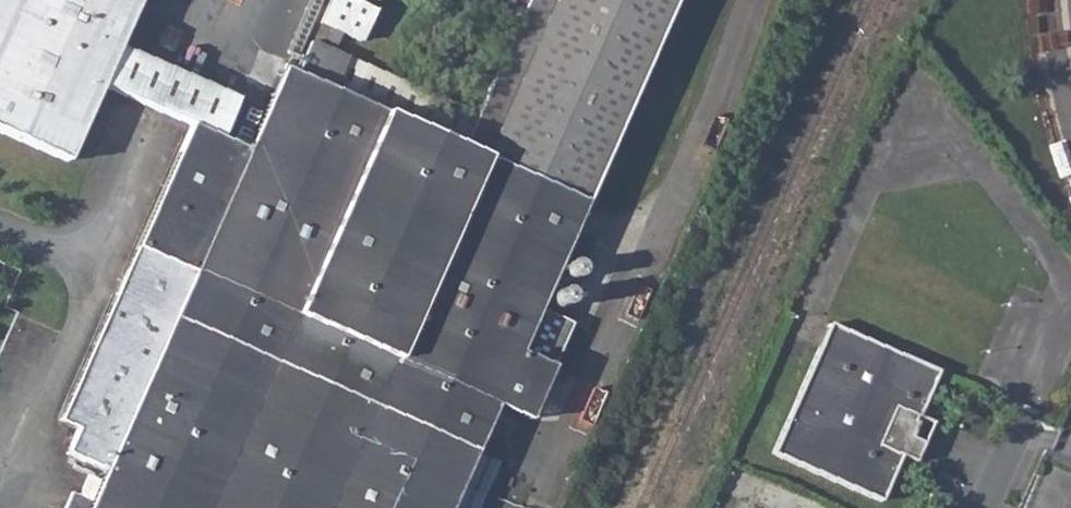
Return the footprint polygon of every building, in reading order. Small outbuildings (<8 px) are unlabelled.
[(66,161),(137,0),(0,0),(0,132),(66,161)] [(471,464),(476,466),(480,459),(474,456),(496,406),(527,420),(570,324),(540,308),(585,202),(464,148),(333,90),(347,56),(335,51),(343,33),(361,42),(375,12),(350,0),(333,0),(322,24),(333,29),(325,46),(298,68),(287,62),(248,149),(192,124),(137,248),(194,274),(90,507),(452,507),(471,464)] [(464,148),(585,202),(673,0),(529,0),(464,148)] [(560,268),(560,273),(562,278),(568,281),(573,281),(578,276),(579,269),(576,264),(571,261),(567,262),(563,264),(560,268)] [(550,298),(549,303),(552,308),(557,311),(562,310),(567,306),(569,299),(566,294),(560,291),(557,291),(552,294),(550,298)] [(825,324),(768,453),(877,501),(897,455),(906,459),(913,442),(907,439),(913,424),(911,422),(913,418),(913,415),(933,372),(825,324)]
